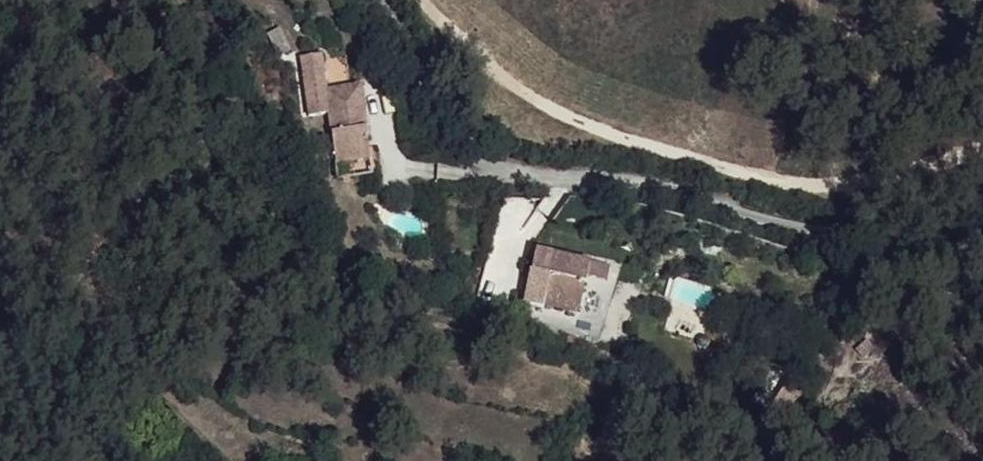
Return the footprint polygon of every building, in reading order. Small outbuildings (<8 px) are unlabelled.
[(309,67),(291,70),(298,107),(316,104),(309,67)] [(346,76),(312,82),(328,170),(362,163),(346,76)] [(524,299),(577,313),(586,274),(605,278),(608,264),(538,245),(524,299)]
